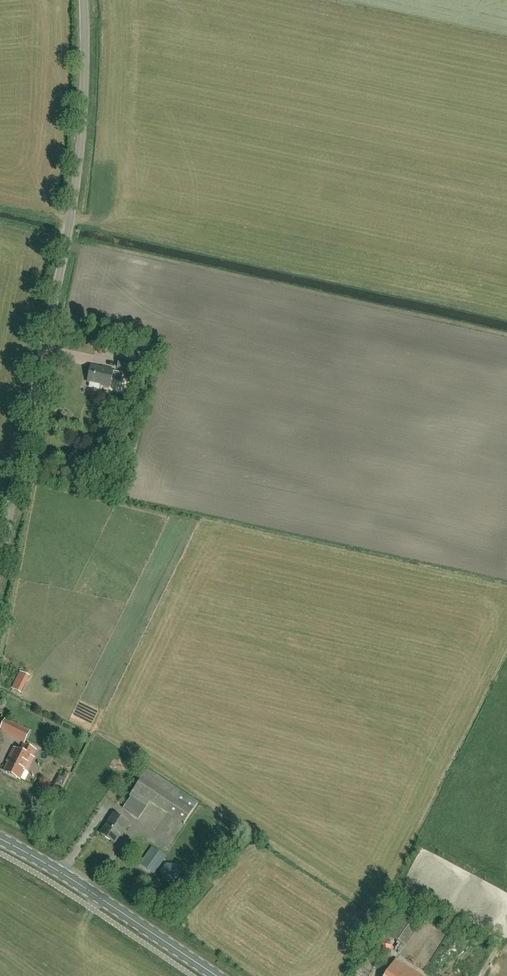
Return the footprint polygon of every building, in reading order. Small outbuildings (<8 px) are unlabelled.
[(133,372),(135,363),(119,359),(117,369),(133,372)] [(121,382),(122,374),(113,372),(113,370),(107,369),(107,370),(91,367),(88,383),(109,387),(111,380),(121,382)] [(28,675),(21,672),(12,689),(19,692),(28,675)] [(24,743),(29,732),(15,725),(5,720),(0,730),(0,731),(9,736),(24,743)] [(23,754),(14,749),(9,758),(11,759),(4,772),(19,779),(24,770),(28,772),(33,762),(30,761),(31,758),(30,757),(33,750),(27,747),(23,754)] [(129,797),(146,808),(150,802),(168,814),(182,793),(147,770),(129,797)] [(59,784),(65,786),(69,776),(63,774),(59,784)] [(114,815),(101,835),(114,844),(119,837),(121,838),(129,825),(114,815)] [(154,875),(175,845),(171,843),(174,840),(163,833),(161,836),(160,835),(139,865),(154,875)] [(163,877),(177,881),(181,868),(167,863),(163,877)] [(405,946),(422,921),(401,906),(383,932),(405,946)] [(389,957),(392,946),(375,942),(373,953),(389,957)] [(404,966),(405,965),(396,959),(385,975),(420,975),(404,966)]
